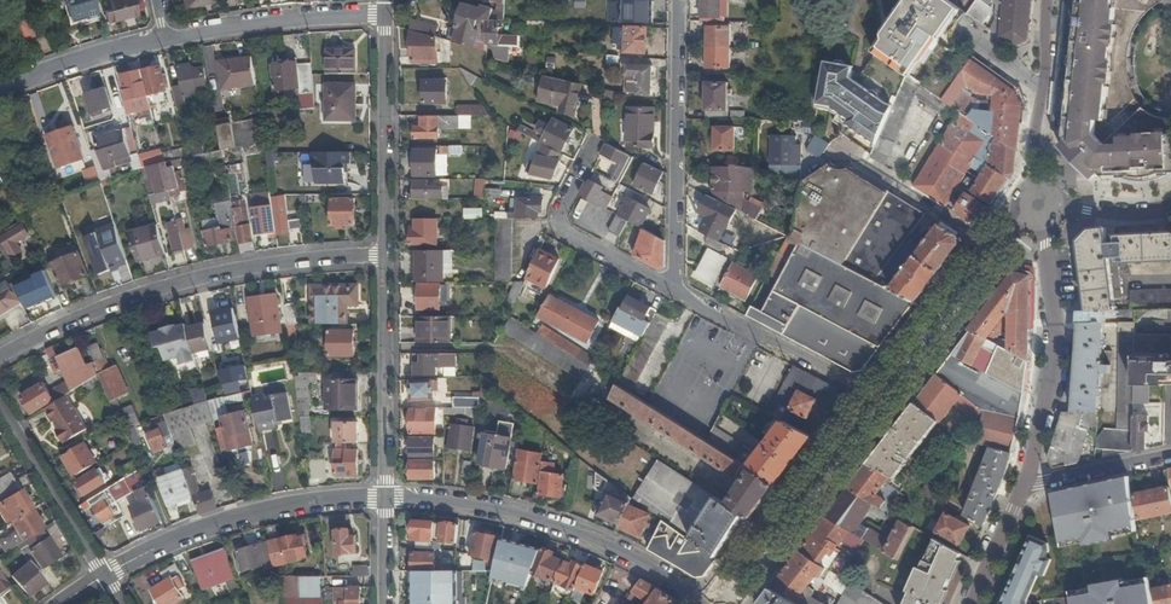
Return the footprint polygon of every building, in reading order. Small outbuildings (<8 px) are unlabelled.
[(9,8),(19,5),(17,0),(6,0),(9,8)] [(69,23),(97,16),(93,0),(63,0),(69,23)] [(109,22),(137,14),(133,0),(110,0),(113,10),(105,12),(109,22)] [(702,21),(728,21),(729,4),(722,4),(722,0),(703,0),(702,21)] [(872,155),(908,75),(944,100),(971,61),(959,52),(957,51),(956,49),(955,47),(955,45),(954,44),(954,42),(954,40),(954,38),(954,36),(955,34),(955,33),(956,31),(957,30),(968,14),(949,0),(910,0),(894,23),(905,31),(901,37),(889,29),(884,37),(887,39),(856,83),(858,84),(857,85),(854,90),(850,87),(851,81),(854,70),(847,69),(848,66),(835,64),(834,67),(826,65),(824,75),(823,82),(820,94),(818,104),(835,107),(838,103),(842,106),(839,110),(838,112),(840,113),(834,121),(840,124),(841,131),(872,155)] [(968,14),(984,25),(992,14),(992,7),(984,2),(981,0),(978,0),(968,14)] [(1001,37),(1016,48),(1029,41),(1033,0),(1005,0),(1004,11),(1001,11),(1001,14),(1004,14),(1001,37)] [(1075,4),(1066,3),(1062,31),(1068,31),(1067,40),(1061,40),(1052,129),(1053,131),(1053,132),(1054,133),(1055,134),(1067,135),(1069,140),(1060,148),(1068,156),(1070,154),(1071,156),(1071,160),(1096,138),(1097,139),(1138,102),(1136,96),(1134,90),(1132,81),(1131,75),(1129,67),(1129,62),(1130,55),(1130,51),(1131,45),(1133,39),(1135,34),(1137,28),(1140,23),(1144,19),(1147,15),(1151,12),(1155,8),(1154,7),(1162,2),(1165,2),(1168,2),(1170,1),(1170,0),(1075,0),(1075,4)] [(457,42),(488,50),(488,44),(487,44),(487,20),(505,20),(505,14),(494,10),(494,9),(467,1),(466,4),(465,4),(458,26),(461,27),(457,42)] [(624,2),(623,23),(653,23),(654,3),(624,2)] [(815,16),(818,12),(812,7),(809,12),(815,16)] [(20,34),(23,41),(32,37),(25,20),(16,24),(20,34)] [(499,45),(520,45),(520,36),(500,35),(500,20),(487,20),(487,30),(487,44),(488,44),(499,45)] [(413,30),(437,36),(440,28),(415,21),(413,30)] [(905,31),(894,23),(889,29),(901,37),(905,31)] [(648,28),(627,27),(626,52),(646,53),(648,28)] [(708,47),(731,48),(732,28),(708,27),(708,47)] [(413,30),(412,30),(414,61),(425,62),(428,62),(438,62),(437,36),(413,30)] [(731,67),(731,48),(708,47),(707,67),(731,67)] [(329,50),(329,74),(357,74),(357,50),(329,50)] [(257,85),(253,57),(219,62),(223,89),(257,85)] [(979,67),(971,61),(944,100),(949,104),(952,106),(961,112),(976,123),(979,120),(989,123),(993,123),(991,134),(1017,152),(1022,106),(1017,93),(979,67)] [(301,87),(302,109),(316,109),(313,74),(312,63),(299,65),(298,62),(274,66),(276,90),(301,87)] [(183,86),(185,97),(208,93),(204,67),(192,69),(191,64),(180,66),(183,86)] [(161,65),(142,70),(148,95),(167,90),(161,65)] [(627,66),(627,75),(630,75),(630,89),(630,92),(638,92),(639,94),(652,95),(653,67),(640,66),(627,66)] [(477,75),(462,67),(472,84),(477,75)] [(131,112),(148,107),(146,96),(148,95),(142,70),(122,75),(131,112)] [(872,155),(871,159),(884,167),(900,131),(904,119),(912,99),(915,96),(941,115),(949,104),(944,100),(908,75),(872,155)] [(582,84),(548,76),(543,100),(565,105),(565,111),(577,113),(582,84)] [(448,81),(425,81),(425,103),(448,102),(448,81)] [(708,83),(707,110),(729,111),(729,94),(733,94),(733,89),(729,89),(729,83),(708,83)] [(333,109),(357,109),(358,84),(329,84),(329,108),(334,108),(333,109)] [(173,88),(177,105),(186,103),(185,97),(183,86),(173,88)] [(87,94),(93,116),(97,115),(96,112),(112,108),(106,88),(87,94)] [(597,96),(605,98),(605,90),(599,88),(597,96)] [(605,90),(605,98),(615,100),(617,92),(605,90)] [(812,102),(818,104),(820,94),(814,93),(812,102)] [(491,115),(484,105),(460,104),(460,115),(478,115),(491,115)] [(628,122),(627,122),(627,132),(650,133),(652,105),(638,104),(638,106),(629,105),(628,122)] [(358,120),(357,109),(333,109),(333,119),(358,120)] [(707,110),(707,119),(729,120),(729,111),(707,110)] [(1168,120),(1164,120),(1160,119),(1157,119),(1154,117),(1150,116),(1148,113),(1144,110),(1104,147),(1106,149),(1081,171),(1082,172),(1086,172),(1087,174),(1086,175),(1093,182),(1100,175),(1103,179),(1120,178),(1123,180),(1128,181),(1132,182),(1136,183),(1141,183),(1145,183),(1149,183),(1154,182),(1161,181),(1166,179),(1170,176),(1170,121),(1168,120)] [(976,123),(961,112),(915,186),(931,196),(961,148),(976,123)] [(459,115),(423,115),(423,126),(416,126),(416,137),(440,137),(440,126),(459,126),(459,115)] [(533,138),(542,143),(543,140),(563,150),(575,129),(555,118),(545,137),(535,132),(532,137),(533,138)] [(219,126),(223,151),(265,143),(262,119),(235,123),(219,126)] [(976,123),(991,134),(993,123),(989,123),(979,120),(976,123)] [(1015,174),(1017,152),(991,134),(976,123),(961,148),(976,157),(986,142),(992,147),(991,148),(989,165),(1012,179),(1015,174)] [(521,124),(518,130),(532,137),(535,132),(521,124)] [(49,135),(60,168),(85,159),(75,127),(49,135)] [(737,127),(716,127),(716,150),(737,151),(737,127)] [(98,143),(125,136),(124,129),(96,137),(98,143)] [(136,171),(143,169),(141,159),(134,134),(125,136),(98,143),(106,175),(118,172),(117,167),(133,162),(135,168),(136,171)] [(795,165),(795,156),(795,144),(795,135),(770,135),(769,165),(795,165)] [(825,153),(830,145),(816,136),(811,145),(825,153)] [(551,158),(556,150),(542,143),(533,138),(530,144),(536,147),(533,153),(540,156),(537,162),(535,168),(532,173),(554,178),(561,160),(551,158)] [(634,157),(608,143),(602,154),(621,163),(613,179),(621,183),(634,157)] [(195,155),(205,153),(203,144),(194,146),(195,155)] [(167,162),(182,158),(188,156),(186,148),(164,153),(167,162)] [(991,206),(1012,179),(989,165),(976,157),(961,148),(931,196),(946,206),(971,166),(987,176),(982,182),(973,176),(963,188),(969,192),(991,206)] [(438,149),(416,149),(415,175),(438,175),(438,149)] [(351,152),(316,151),(316,186),(346,186),(346,165),(351,165),(351,152)] [(143,169),(162,163),(160,155),(141,159),(143,169)] [(727,157),(726,165),(739,166),(740,158),(727,157)] [(175,168),(184,165),(182,158),(167,162),(162,163),(169,190),(171,198),(182,195),(181,192),(189,190),(184,170),(176,172),(175,168)] [(118,172),(135,168),(133,162),(117,167),(118,172)] [(833,164),(831,162),(804,182),(793,239),(844,265),(890,192),(849,166),(848,167),(847,167),(845,168),(843,168),(840,168),(838,167),(836,166),(835,165),(833,164)] [(159,193),(169,190),(162,163),(143,169),(152,199),(160,197),(159,193)] [(228,165),(231,193),(237,192),(235,172),(244,171),(243,163),(228,165)] [(653,194),(665,172),(647,163),(636,184),(653,194)] [(83,169),(87,183),(100,179),(95,165),(83,169)] [(736,210),(743,214),(744,192),(754,192),(755,169),(715,168),(715,199),(736,210)] [(413,198),(443,198),(443,186),(428,186),(428,179),(412,179),(412,185),(413,185),(413,198)] [(617,189),(621,183),(613,179),(609,185),(617,189)] [(587,182),(581,194),(607,208),(611,201),(613,196),(600,189),(596,187),(598,184),(595,182),(593,185),(587,182)] [(630,199),(635,191),(621,183),(617,189),(616,191),(630,199)] [(981,220),(990,208),(968,194),(969,192),(963,188),(959,186),(947,206),(971,221),(981,220)] [(486,197),(500,198),(501,188),(486,187),(486,197)] [(927,215),(890,192),(844,265),(875,281),(901,248),(927,215)] [(215,204),(232,200),(231,194),(214,197),(215,204)] [(301,198),(300,195),(293,195),(295,217),(294,218),(294,225),(303,225),(301,198)] [(715,199),(707,195),(699,212),(704,214),(708,216),(700,231),(711,237),(717,240),(725,225),(728,227),(736,210),(715,199)] [(277,233),(278,234),(290,233),(286,196),(272,197),(273,204),(273,206),(277,233)] [(748,196),(744,213),(761,218),(765,200),(748,196)] [(277,233),(273,206),(263,207),(262,198),(252,199),(258,239),(261,239),(260,235),(277,233)] [(333,199),(333,226),(355,225),(355,198),(333,199)] [(514,218),(539,218),(540,211),(543,211),(544,198),(520,198),(518,216),(514,216),(514,218)] [(628,220),(641,227),(650,209),(630,199),(621,216),(628,220)] [(239,240),(232,200),(215,204),(217,216),(203,219),(208,246),(239,240)] [(611,201),(607,208),(612,211),(616,204),(611,201)] [(234,208),(240,244),(241,243),(250,242),(252,241),(250,225),(245,226),(241,207),(234,208)] [(464,207),(464,218),(483,217),(483,207),(464,207)] [(708,216),(704,214),(696,230),(700,231),(708,216)] [(621,216),(618,215),(609,230),(616,234),(620,236),(628,220),(621,216)] [(933,219),(927,215),(901,248),(907,251),(914,243),(933,219)] [(435,232),(438,232),(438,218),(416,218),(416,226),(416,230),(412,230),(412,243),(435,244),(435,232)] [(513,218),(496,218),(496,250),(496,282),(513,282),(513,218)] [(24,219),(10,227),(13,232),(23,225),(26,223),(24,219)] [(139,261),(166,254),(158,224),(131,232),(139,261)] [(174,252),(185,250),(181,235),(178,224),(168,226),(174,252)] [(960,236),(942,224),(923,248),(917,257),(941,271),(961,244),(960,236)] [(23,225),(13,232),(4,237),(11,249),(20,244),(18,241),(29,235),(23,225)] [(720,242),(728,227),(725,225),(717,240),(720,242)] [(115,226),(85,237),(100,277),(129,266),(115,226)] [(1089,311),(1119,311),(1119,308),(1117,308),(1116,300),(1124,299),(1119,263),(1170,260),(1170,232),(1116,236),(1116,238),(1108,239),(1107,228),(1093,230),(1081,241),(1089,311)] [(665,266),(666,241),(645,229),(635,256),(659,269),(665,266)] [(181,235),(185,250),(194,247),(190,232),(181,235)] [(721,251),(724,244),(720,242),(717,240),(711,237),(708,243),(721,251)] [(917,303),(875,281),(844,265),(793,239),(788,237),(772,268),(784,275),(764,313),(762,325),(783,336),(790,326),(796,316),(802,305),(882,348),(917,303)] [(914,243),(907,251),(917,257),(923,248),(914,243)] [(562,258),(542,248),(529,276),(549,286),(562,258)] [(907,251),(901,248),(875,281),(917,303),(941,271),(917,257),(905,271),(897,265),(907,251)] [(444,250),(418,250),(417,282),(444,282),(444,270),(452,270),(451,250),(444,250)] [(733,264),(734,263),(727,260),(711,250),(697,277),(713,285),(714,284),(721,288),(721,286),(733,264)] [(917,257),(907,251),(897,265),(905,271),(917,257)] [(53,263),(62,286),(88,275),(80,253),(53,263)] [(0,285),(0,314),(22,301),(21,300),(26,297),(21,288),(38,278),(38,280),(48,274),(42,260),(0,285)] [(758,278),(733,264),(721,286),(747,300),(758,278)] [(1011,352),(1029,361),(1029,360),(1030,277),(1016,274),(971,332),(997,345),(1000,341),(997,339),(1006,328),(1009,313),(1012,314),(1011,352)] [(527,282),(517,282),(511,298),(518,301),(527,282)] [(442,299),(442,284),(420,284),(419,309),(442,309),(442,299)] [(451,284),(442,284),(442,299),(451,298),(451,284)] [(312,299),(313,325),(348,324),(348,312),(359,312),(359,287),(323,288),(324,299),(312,299)] [(1132,310),(1170,310),(1170,290),(1132,291),(1132,310)] [(256,344),(284,340),(277,294),(249,299),(256,344)] [(600,321),(552,294),(541,316),(589,342),(600,321)] [(620,324),(644,337),(657,313),(658,311),(632,296),(624,310),(621,308),(595,358),(594,361),(600,363),(620,324)] [(295,304),(285,305),(288,325),(295,325),(298,325),(295,304)] [(867,367),(882,348),(802,305),(796,316),(790,326),(783,336),(799,345),(850,372),(851,370),(865,366),(867,367)] [(764,313),(752,306),(746,317),(762,325),(764,313)] [(512,315),(512,316),(519,320),(525,313),(515,307),(512,315)] [(1080,310),(1076,374),(1092,322),(1089,311),(1080,310)] [(1089,311),(1092,322),(1105,322),(1107,322),(1107,316),(1128,317),(1128,322),(1136,322),(1136,311),(1128,311),(1119,311),(1089,311)] [(525,313),(519,320),(530,328),(535,319),(525,313)] [(644,337),(619,385),(633,393),(671,321),(657,313),(644,337)] [(419,342),(455,342),(455,315),(421,315),(421,334),(419,334),(419,342)] [(519,320),(512,316),(503,330),(582,380),(591,366),(534,330),(530,328),(519,320)] [(216,317),(205,320),(206,323),(212,347),(222,345),(216,317)] [(1076,374),(1073,412),(1088,411),(1099,412),(1100,387),(1110,388),(1112,351),(1103,350),(1105,322),(1092,322),(1076,374)] [(1119,332),(1119,342),(1136,342),(1136,336),(1136,322),(1128,322),(1120,322),(1120,332),(1119,332)] [(212,347),(206,323),(188,328),(194,353),(213,349),(212,347)] [(591,366),(594,361),(595,358),(543,324),(541,328),(538,326),(534,330),(591,366)] [(188,328),(187,325),(176,328),(175,325),(164,329),(164,331),(160,333),(168,359),(179,356),(181,363),(196,359),(196,358),(194,353),(188,328)] [(356,346),(356,341),(356,331),(330,331),(330,355),(356,356),(356,346)] [(953,355),(988,373),(999,346),(997,345),(971,332),(953,355)] [(166,360),(168,359),(160,333),(153,334),(157,347),(162,346),(166,360)] [(1150,385),(1166,385),(1170,385),(1170,336),(1136,336),(1136,342),(1135,385),(1150,385)] [(1119,342),(1118,396),(1135,396),(1135,385),(1136,342),(1119,342)] [(95,363),(103,359),(97,344),(88,348),(95,363)] [(54,346),(48,349),(55,362),(59,360),(58,357),(54,346)] [(988,374),(1024,393),(1025,387),(1029,361),(1011,352),(999,346),(988,373),(988,374)] [(73,392),(86,383),(100,375),(95,363),(89,366),(81,348),(58,357),(59,360),(64,370),(68,382),(73,392)] [(48,349),(46,350),(52,363),(55,362),(48,349)] [(196,358),(214,354),(213,349),(194,353),(196,358)] [(457,365),(457,353),(423,353),(416,353),(416,374),(438,374),(438,365),(457,365)] [(953,355),(937,375),(982,409),(1020,417),(1024,393),(988,374),(988,373),(953,355)] [(111,400),(118,398),(129,393),(117,367),(108,371),(103,359),(95,363),(100,375),(103,383),(111,400)] [(55,362),(61,372),(64,370),(59,360),(55,362)] [(55,362),(52,363),(57,373),(61,372),(55,362)] [(223,371),(227,392),(239,389),(237,381),(247,379),(245,366),(223,371)] [(787,421),(814,436),(842,400),(839,390),(795,367),(777,401),(782,404),(776,416),(783,420),(787,421)] [(311,383),(311,373),(295,373),(298,399),(311,399),(311,383)] [(90,391),(103,383),(100,375),(86,383),(90,391)] [(489,401),(492,382),(485,375),(482,397),(482,400),(489,401)] [(937,375),(916,403),(940,423),(955,404),(981,424),(979,434),(977,444),(992,447),(1012,453),(1020,417),(982,409),(937,375)] [(434,380),(412,382),(413,400),(435,399),(434,380)] [(328,381),(328,409),(359,409),(359,381),(328,381)] [(33,413),(55,400),(51,393),(45,383),(23,396),(33,413)] [(62,398),(69,394),(72,392),(67,383),(51,393),(55,400),(56,402),(62,398)] [(730,505),(751,519),(777,485),(708,441),(680,423),(673,418),(649,403),(633,393),(619,385),(600,421),(606,425),(618,404),(713,466),(715,464),(738,479),(739,478),(743,483),(740,488),(737,486),(735,489),(739,491),(730,505)] [(1135,396),(1135,404),(1150,404),(1150,395),(1150,385),(1135,385),(1135,396)] [(195,405),(208,401),(204,388),(191,391),(195,405)] [(769,402),(769,388),(748,388),(748,402),(769,402)] [(251,390),(246,392),(242,393),(244,401),(253,399),(253,396),(251,390)] [(264,394),(253,396),(254,405),(255,410),(256,413),(260,430),(276,427),(275,420),(279,419),(283,424),(293,422),(287,393),(265,397),(264,394)] [(56,402),(45,409),(53,423),(55,422),(56,421),(60,428),(57,430),(65,443),(89,428),(69,394),(62,398),(56,402)] [(1118,396),(1118,412),(1135,412),(1135,404),(1135,396),(1118,396)] [(226,405),(224,397),(208,401),(213,420),(217,419),(215,408),(226,405)] [(481,407),(482,400),(482,397),(455,397),(455,408),(465,408),(481,407)] [(111,400),(114,408),(121,406),(118,398),(111,400)] [(311,416),(311,399),(298,399),(300,416),(311,416)] [(213,420),(208,401),(195,405),(183,409),(165,415),(177,449),(196,443),(190,427),(213,420)] [(916,403),(868,464),(894,478),(896,479),(940,423),(916,403)] [(125,430),(142,424),(134,405),(117,412),(125,430)] [(479,421),(481,407),(465,408),(465,414),(476,415),(476,421),(479,421)] [(437,409),(412,409),(412,433),(437,433),(437,409)] [(223,423),(227,438),(230,450),(254,444),(246,411),(235,414),(234,411),(229,412),(230,415),(222,417),(223,423)] [(1073,412),(1064,412),(1050,457),(1055,468),(1080,462),(1090,430),(1079,426),(1083,416),(1086,417),(1088,411),(1073,412)] [(1106,428),(1103,457),(1134,451),(1135,416),(1135,412),(1118,412),(1117,429),(1106,428)] [(708,441),(777,485),(814,436),(787,421),(768,445),(722,415),(716,427),(708,441)] [(311,416),(300,416),(303,435),(313,433),(311,416)] [(1135,416),(1134,451),(1147,449),(1147,431),(1151,431),(1150,424),(1150,416),(1135,416)] [(347,442),(359,442),(359,421),(338,421),(338,442),(347,442)] [(514,425),(490,421),(482,463),(493,466),(507,469),(513,438),(512,438),(514,425)] [(223,423),(215,426),(218,440),(227,438),(223,423)] [(474,427),(452,424),(450,447),(472,450),(474,427)] [(166,446),(164,439),(162,435),(152,440),(151,438),(148,439),(149,442),(152,441),(155,448),(156,452),(167,448),(166,446)] [(436,437),(412,438),(412,455),(436,456),(436,437)] [(977,444),(962,440),(960,449),(974,452),(977,444)] [(347,442),(338,442),(338,449),(336,449),(336,474),(359,474),(359,449),(347,449),(347,442)] [(75,477),(97,464),(86,445),(65,457),(71,467),(69,468),(75,477)] [(965,516),(984,526),(1004,477),(1008,467),(1012,453),(992,447),(965,516)] [(544,454),(520,450),(515,479),(539,483),(544,454)] [(126,478),(140,469),(136,460),(121,470),(126,478)] [(445,485),(445,471),(436,471),(436,460),(412,460),(413,478),(435,478),(435,484),(445,485)] [(471,477),(473,462),(465,460),(463,475),(471,477)] [(719,559),(751,519),(730,505),(721,499),(695,482),(659,460),(638,492),(674,518),(670,524),(719,559)] [(556,464),(543,463),(542,472),(539,495),(562,497),(565,475),(555,474),(556,464)] [(868,464),(849,489),(891,513),(897,501),(890,497),(886,500),(878,494),(885,485),(888,486),(894,478),(868,464)] [(200,514),(217,509),(211,491),(201,494),(192,468),(185,471),(194,496),(200,514)] [(154,508),(156,507),(140,469),(126,478),(109,488),(114,497),(116,499),(118,503),(139,489),(143,498),(149,505),(145,507),(144,503),(132,509),(142,530),(149,527),(153,525),(160,522),(154,508)] [(103,476),(99,470),(78,482),(86,495),(107,483),(106,482),(110,479),(107,473),(105,474),(103,476)] [(194,496),(185,471),(161,479),(170,504),(194,496)] [(604,492),(609,481),(598,472),(597,489),(604,492)] [(16,482),(10,473),(0,479),(0,492),(16,482)] [(695,482),(721,499),(723,496),(718,490),(698,477),(695,482)] [(1128,479),(1053,493),(1062,539),(1083,535),(1085,541),(1115,535),(1114,528),(1137,523),(1128,479)] [(6,525),(11,522),(32,509),(28,503),(30,501),(27,496),(25,497),(16,482),(0,492),(0,515),(6,525)] [(926,486),(922,493),(935,500),(939,492),(926,486)] [(1159,515),(1170,513),(1170,494),(1170,487),(1154,491),(1159,515)] [(114,497),(109,488),(83,504),(87,510),(93,506),(103,523),(115,516),(106,502),(112,499),(114,497)] [(827,518),(865,541),(897,559),(915,527),(903,520),(888,548),(883,545),(886,539),(862,524),(865,520),(868,523),(870,520),(867,517),(873,510),(882,516),(888,520),(892,514),(891,513),(849,489),(827,518)] [(1140,519),(1159,515),(1154,491),(1136,495),(1140,519)] [(630,506),(632,502),(629,500),(626,499),(610,492),(600,514),(621,524),(630,506)] [(652,515),(630,506),(621,524),(620,527),(641,537),(652,515)] [(44,529),(32,509),(11,522),(24,542),(37,533),(44,529)] [(942,523),(965,536),(970,526),(947,514),(942,523)] [(840,545),(856,555),(865,541),(827,518),(813,536),(825,544),(830,538),(840,545)] [(707,576),(719,559),(670,524),(664,520),(650,549),(670,561),(693,575),(697,577),(707,576)] [(416,548),(434,549),(435,541),(436,522),(415,521),(414,539),(417,539),(416,548)] [(458,543),(460,524),(436,522),(435,541),(458,543)] [(960,545),(965,536),(942,523),(937,532),(960,545)] [(266,527),(270,543),(280,541),(276,525),(266,527)] [(339,529),(336,531),(338,554),(358,552),(356,536),(351,536),(351,530),(349,530),(347,528),(339,529)] [(96,534),(100,539),(107,534),(104,529),(96,534)] [(491,559),(497,560),(499,553),(502,539),(502,538),(477,532),(472,555),(486,558),(491,559)] [(24,542),(19,545),(26,558),(32,554),(41,569),(60,558),(48,538),(42,542),(37,533),(24,542)] [(1033,534),(1003,603),(1024,603),(1024,599),(1037,568),(1044,572),(1050,558),(1045,556),(1048,549),(1047,540),(1033,534)] [(286,539),(284,540),(289,562),(302,559),(302,558),(309,556),(304,537),(298,538),(298,536),(296,537),(293,535),(287,536),(286,539)] [(848,567),(852,561),(836,551),(840,545),(830,538),(825,544),(813,536),(801,552),(827,568),(832,571),(839,561),(848,567)] [(502,539),(499,553),(509,556),(512,541),(502,539)] [(936,539),(922,569),(911,593),(906,603),(940,603),(941,602),(947,588),(952,577),(959,560),(962,554),(936,539)] [(241,562),(238,563),(241,573),(265,566),(264,564),(273,562),(267,541),(238,550),(240,559),(241,562)] [(413,571),(417,571),(436,571),(436,553),(416,553),(416,548),(401,547),(401,556),(414,556),(414,562),(414,567),(413,571)] [(556,553),(545,548),(535,573),(554,581),(563,560),(555,556),(556,553)] [(202,588),(235,577),(226,550),(192,561),(202,588)] [(801,552),(773,588),(801,603),(821,603),(809,598),(815,591),(809,587),(811,584),(815,587),(823,578),(820,577),(827,568),(801,552)] [(534,564),(514,557),(503,591),(523,598),(534,564)] [(962,561),(959,560),(952,577),(955,578),(962,561)] [(566,561),(557,582),(576,590),(578,586),(587,565),(575,561),(574,564),(566,561)] [(842,577),(848,567),(839,561),(832,571),(842,577)] [(28,597),(46,583),(29,563),(12,577),(28,597)] [(578,586),(576,590),(573,597),(582,603),(588,591),(596,594),(605,572),(587,564),(587,565),(578,586)] [(354,577),(371,576),(371,567),(354,567),(354,577)] [(911,593),(922,569),(919,567),(907,592),(911,593)] [(437,598),(437,571),(436,571),(417,571),(417,576),(417,598),(437,598)] [(490,576),(490,571),(465,571),(465,579),(480,579),(480,576),(490,576)] [(172,577),(153,589),(162,603),(172,603),(184,597),(180,591),(185,588),(178,576),(173,579),(172,577)] [(298,598),(321,598),(321,592),(322,576),(297,577),(298,598)] [(1071,594),(1073,603),(1155,603),(1151,580),(1125,584),(1124,576),(1093,582),(1094,589),(1071,594)] [(1,603),(15,603),(18,602),(0,577),(0,603),(1,603)] [(284,603),(321,603),(321,598),(298,598),(297,577),(280,577),(279,586),(280,587),(291,587),(294,601),(284,603)] [(1170,586),(1169,578),(1162,579),(1163,582),(1164,582),(1165,587),(1155,589),(1158,603),(1170,603),(1170,586)] [(230,582),(234,589),(238,586),(235,579),(230,582)] [(642,580),(624,603),(679,603),(679,602),(657,588),(642,580)] [(864,592),(851,583),(840,603),(858,603),(864,592)] [(280,587),(284,603),(294,601),(291,587),(280,587)] [(362,588),(336,588),(335,602),(340,602),(340,599),(348,598),(348,602),(341,602),(341,603),(362,603),(362,588)] [(773,588),(762,603),(801,603),(773,588)] [(947,588),(941,602),(944,603),(950,589),(947,588)] [(864,592),(858,603),(884,603),(864,592)]
